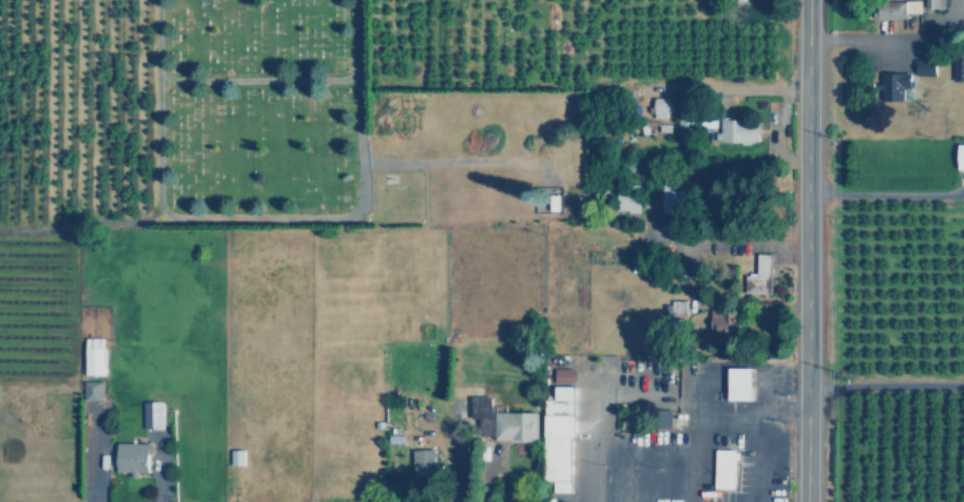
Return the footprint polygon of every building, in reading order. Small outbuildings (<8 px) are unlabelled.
[(926,8),(945,8),(945,0),(926,0),(926,8)] [(917,16),(917,1),(872,1),(872,17),(917,16)] [(952,51),(952,78),(962,78),(962,51),(952,51)] [(936,75),(936,59),(918,58),(917,75),(936,75)] [(909,100),(909,71),(880,71),(880,100),(909,100)] [(654,117),(672,117),(672,97),(654,97),(654,117)] [(757,142),(757,118),(718,118),(718,142),(757,142)] [(660,213),(683,213),(683,183),(660,183),(660,213)] [(636,184),(615,184),(615,211),(636,211),(636,184)] [(769,252),(754,252),(754,272),(743,272),(743,292),(769,292),(769,252)] [(711,307),(711,331),(736,332),(736,308),(711,307)] [(82,346),(83,375),(103,375),(103,346),(82,346)] [(724,367),(724,397),(749,397),(749,367),(724,367)] [(573,368),(555,368),(555,383),(573,383),(573,368)] [(81,381),(81,400),(101,400),(101,381),(81,381)] [(573,384),(574,439),(569,439),(570,494),(542,494),(542,400),(551,399),(551,384),(573,384)] [(470,396),(469,437),(492,437),(492,440),(534,441),(534,411),(495,411),(495,407),(489,406),(489,396),(470,396)] [(654,408),(653,425),(667,426),(667,409),(654,408)] [(140,411),(141,430),(161,429),(160,410),(140,411)] [(114,442),(114,472),(149,472),(149,442),(114,442)] [(228,448),(228,465),(242,465),(242,448),(228,448)] [(432,449),(410,449),(410,479),(432,479),(432,449)] [(713,449),(712,487),(733,488),(734,449),(713,449)]
